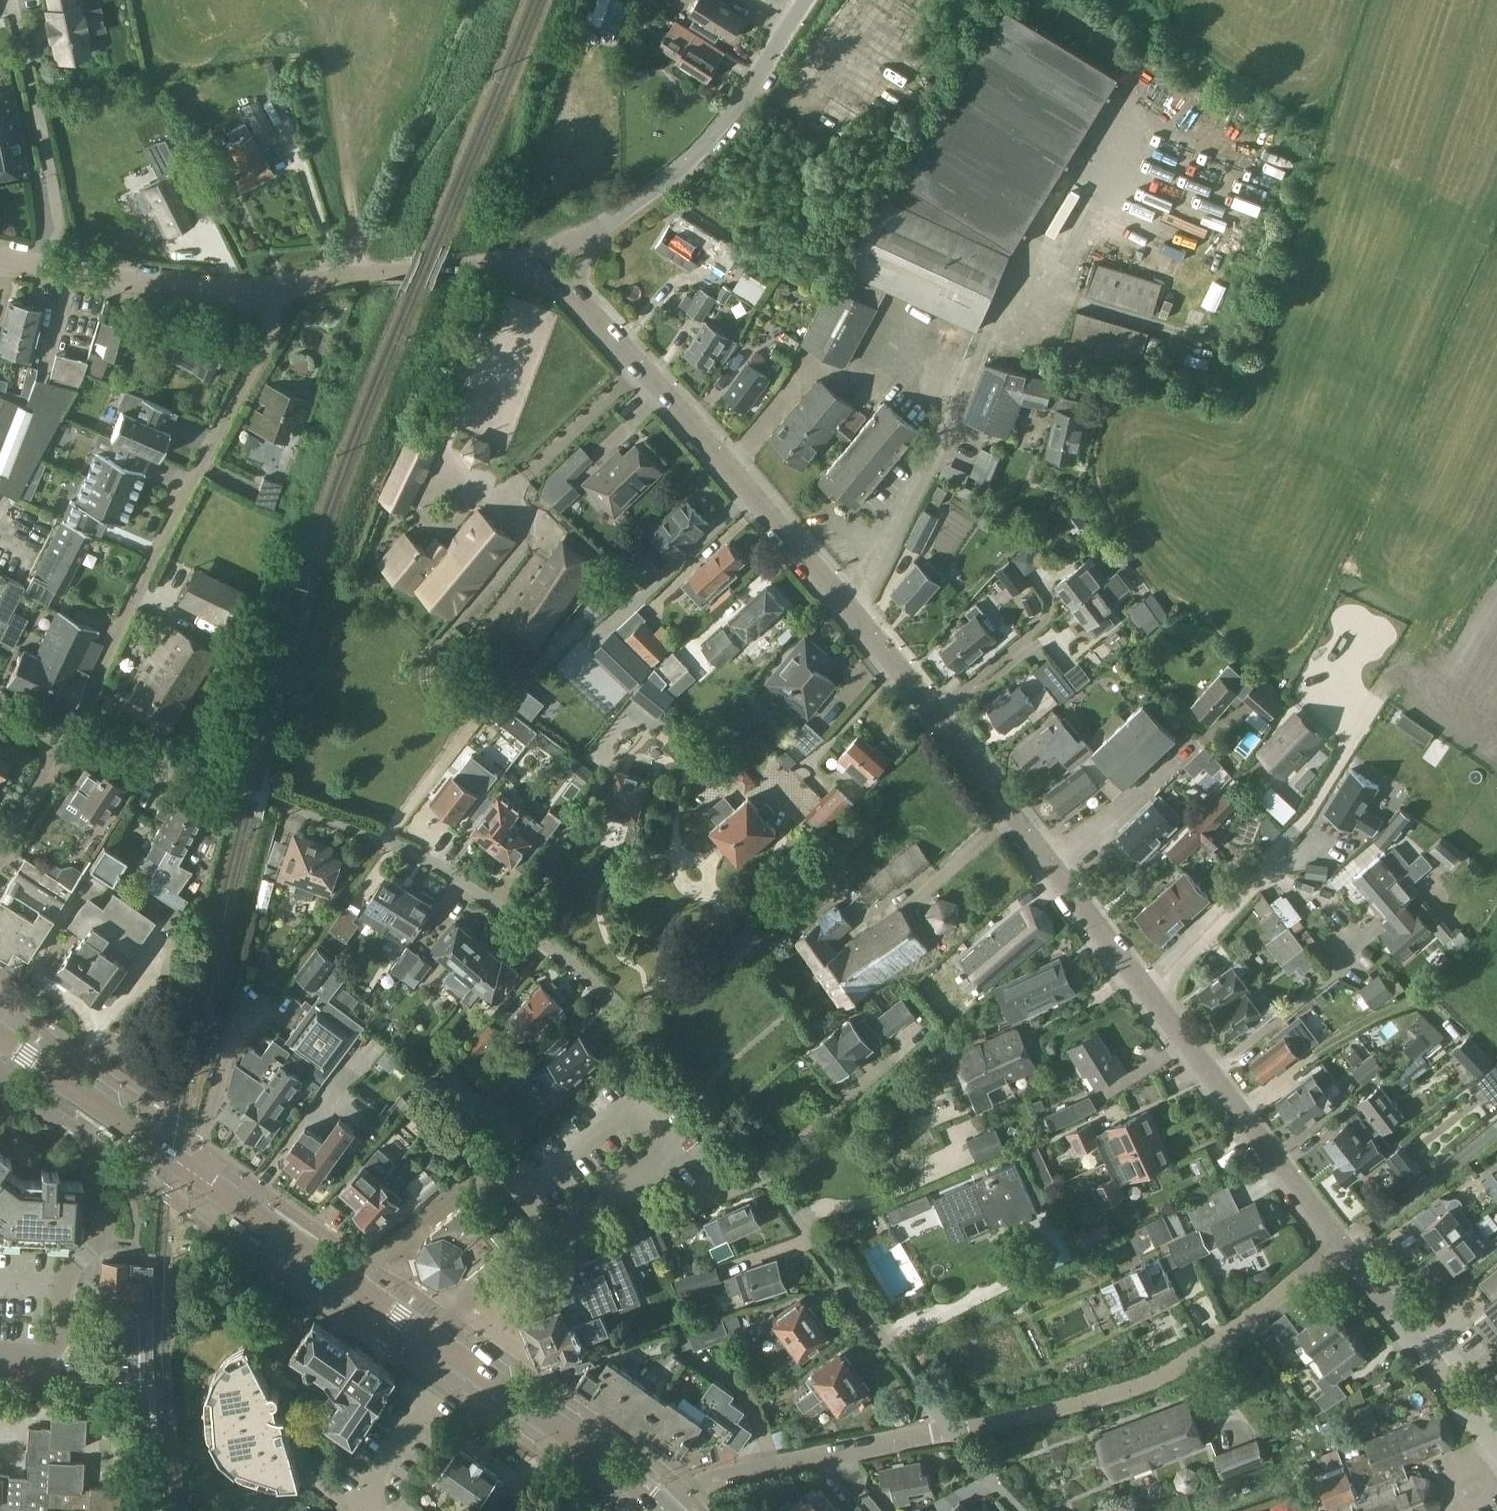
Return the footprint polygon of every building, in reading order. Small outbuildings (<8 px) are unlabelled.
[(50,11),(45,12),(47,22),(45,22),(49,40),(51,39),(56,61),(63,59),(63,61),(81,57),(81,56),(87,54),(83,32),(85,32),(81,14),(79,15),(76,5),(72,6),(71,0),(47,0),(50,11)] [(628,0),(611,0),(601,31),(619,36),(630,1),(628,0)] [(715,0),(696,0),(697,1),(691,11),(697,15),(691,25),(716,40),(722,31),(732,36),(743,17),(715,0)] [(879,205),(805,344),(846,366),(888,286),(976,331),(1009,255),(1006,253),(1009,248),(1012,250),(1118,76),(1008,8),(898,186),(889,182),(879,205)] [(707,80),(726,51),(676,19),(668,32),(667,31),(659,45),(679,58),(677,61),(707,80)] [(265,63),(271,80),(279,77),(273,60),(265,63)] [(0,91),(0,175),(26,169),(9,89),(0,91)] [(242,107),(236,110),(241,119),(247,116),(257,134),(272,125),(257,98),(242,107)] [(272,173),(245,123),(227,133),(232,142),(226,145),(240,170),(233,174),(242,189),(272,173)] [(228,141),(223,132),(212,138),(217,147),(228,141)] [(172,133),(157,141),(171,169),(186,162),(172,133)] [(142,190),(135,194),(144,212),(152,209),(164,233),(196,219),(173,172),(142,187),(142,190)] [(721,239),(681,214),(673,226),(670,224),(655,248),(690,270),(700,254),(708,259),(708,260),(727,272),(741,250),(722,237),(721,239)] [(1150,314),(1160,281),(1095,262),(1086,295),(1150,314)] [(758,304),(769,286),(761,281),(753,276),(748,273),(737,292),(758,304)] [(724,285),(719,293),(728,299),(734,291),(724,285)] [(688,310),(687,310),(701,320),(716,297),(702,288),(695,299),(688,310)] [(687,293),(680,304),(688,310),(695,299),(687,293)] [(12,358),(25,306),(22,305),(22,303),(15,301),(13,303),(10,302),(0,337),(0,355),(12,358)] [(12,358),(28,362),(42,311),(38,310),(37,307),(31,306),(29,307),(25,306),(12,358)] [(1140,359),(1148,331),(1076,310),(1068,337),(1140,359)] [(149,313),(140,333),(160,341),(168,321),(149,313)] [(131,330),(102,321),(92,354),(122,363),(131,330)] [(736,341),(706,321),(687,351),(708,365),(716,353),(725,359),(736,341)] [(184,331),(171,359),(211,379),(227,347),(208,337),(206,341),(184,331)] [(801,341),(785,331),(771,352),(773,353),(771,356),(785,366),(801,341)] [(1089,366),(1134,379),(1140,360),(1095,347),(1066,338),(1060,358),(1089,366)] [(755,350),(723,394),(746,411),(770,378),(757,369),(765,358),(755,350)] [(19,493),(36,460),(74,389),(85,361),(55,353),(48,381),(36,378),(37,369),(29,366),(22,396),(5,391),(4,391),(0,401),(0,491),(16,499),(19,493)] [(1053,379),(1026,373),(1026,372),(986,363),(964,416),(963,417),(1007,436),(1022,401),(1047,407),(1053,379)] [(1178,383),(1221,396),(1226,377),(1183,364),(1178,383)] [(769,438),(804,467),(854,407),(819,377),(769,438)] [(0,379),(0,401),(4,391),(5,391),(8,381),(0,379)] [(1064,382),(1053,379),(1047,407),(1058,409),(1048,456),(1075,462),(1089,403),(1061,396),(1064,382)] [(261,401),(268,404),(265,414),(257,412),(251,428),(287,440),(296,414),(304,416),(310,401),(267,386),(261,401)] [(109,437),(116,440),(146,452),(157,457),(168,431),(163,429),(170,410),(141,398),(134,416),(121,411),(109,437)] [(885,401),(819,480),(842,499),(845,496),(856,505),(919,430),(885,401)] [(471,433),(460,450),(469,463),(492,456),(492,441),(471,433)] [(96,452),(85,477),(133,498),(144,472),(138,470),(146,452),(116,440),(109,457),(96,452)] [(408,440),(380,497),(405,509),(433,452),(408,440)] [(602,467),(585,483),(604,503),(616,515),(625,506),(662,471),(637,444),(626,455),(621,449),(602,467)] [(548,477),(543,492),(560,511),(581,492),(571,481),(567,477),(591,454),(582,445),(558,467),(548,477)] [(970,475),(971,475),(983,480),(994,452),(982,447),(981,447),(970,475)] [(133,498),(85,477),(75,502),(70,500),(62,520),(91,532),(99,514),(122,524),(133,498)] [(265,477),(259,491),(276,497),(278,498),(283,484),(265,477)] [(948,491),(939,485),(931,499),(939,505),(948,491)] [(650,556),(633,571),(647,586),(663,570),(662,568),(686,546),(684,544),(692,536),(694,538),(710,524),(687,499),(649,534),(661,547),(651,557),(650,556)] [(1078,503),(1062,514),(1073,529),(1088,518),(1078,503)] [(405,530),(379,561),(411,589),(414,585),(449,616),(515,540),(479,508),(447,545),(437,536),(427,548),(405,530)] [(906,545),(922,552),(940,516),(923,508),(906,545)] [(61,521),(24,593),(39,601),(47,586),(62,593),(90,536),(61,521)] [(506,626),(534,647),(553,622),(552,621),(595,555),(574,536),(564,536),(523,601),(525,602),(506,626)] [(727,543),(693,574),(682,584),(703,607),(738,574),(733,568),(742,560),(727,543)] [(928,559),(922,566),(919,562),(894,590),(916,609),(946,575),(928,559)] [(996,570),(1014,595),(1030,583),(1012,559),(996,570)] [(1073,605),(1098,587),(1097,586),(1107,578),(1101,570),(1097,569),(1095,571),(1087,560),(1080,565),(1081,566),(1057,584),(1073,605)] [(8,579),(0,595),(0,620),(6,622),(24,587),(8,579)] [(225,580),(214,602),(234,612),(245,589),(225,580)] [(761,627),(762,628),(785,607),(767,587),(744,608),(744,609),(732,619),(750,638),(761,627)] [(1098,587),(1073,605),(1097,637),(1116,622),(1110,615),(1108,612),(1113,607),(1120,601),(1114,593),(1107,599),(1098,587)] [(1130,608),(1142,624),(1155,614),(1143,598),(1130,608)] [(960,635),(943,649),(960,669),(996,638),(980,618),(986,613),(977,603),(967,612),(972,618),(957,631),(960,635)] [(5,684),(69,714),(102,644),(94,639),(99,630),(58,610),(35,657),(21,650),(5,684)] [(4,633),(18,640),(28,617),(14,611),(4,633)] [(644,620),(627,637),(626,638),(652,665),(670,646),(644,620)] [(171,625),(122,704),(165,731),(214,652),(171,625)] [(720,667),(742,646),(725,628),(703,649),(720,667)] [(805,635),(766,683),(786,699),(807,717),(812,711),(835,684),(823,674),(834,660),(829,655),(805,635)] [(672,684),(689,669),(674,651),(656,667),(672,684)] [(643,659),(622,681),(631,690),(652,668),(643,659)] [(1245,694),(1253,685),(1231,664),(1194,705),(1213,722),(1240,693),(1243,696),(1245,694)] [(658,716),(674,696),(663,688),(662,688),(667,681),(656,668),(633,696),(658,716)] [(1245,694),(1243,696),(1242,697),(1268,721),(1283,705),(1274,697),(1280,692),(1263,677),(1258,682),(1257,681),(1253,685),(1245,694)] [(1052,693),(1045,685),(1029,698),(1019,685),(1011,692),(1009,689),(998,698),(1000,701),(988,710),(1006,732),(1028,714),(1034,721),(1059,701),(1060,703),(1076,690),(1068,680),(1052,693)] [(667,689),(676,697),(682,691),(674,682),(672,684),(667,689)] [(1155,694),(1144,704),(1171,732),(1182,722),(1155,694)] [(747,696),(742,701),(747,706),(752,701),(747,696)] [(502,702),(492,715),(528,744),(539,731),(502,702)] [(1094,749),(1080,762),(1082,765),(1084,764),(1100,785),(1102,784),(1114,797),(1176,737),(1171,732),(1144,704),(1143,703),(1094,749)] [(1080,762),(1094,749),(1062,712),(1016,752),(1032,770),(1047,758),(1051,762),(1060,754),(1072,768),(1080,762)] [(1298,713),(1261,752),(1285,774),(1297,761),(1301,762),(1308,754),(1307,751),(1321,735),(1316,730),(1318,726),(1307,716),(1303,718),(1298,713)] [(825,737),(807,721),(791,739),(795,743),(796,743),(807,753),(825,737)] [(1427,743),(1434,733),(1424,726),(1423,725),(1416,736),(1427,743)] [(661,748),(686,765),(701,744),(676,727),(661,748)] [(840,758),(869,784),(889,761),(860,736),(840,758)] [(791,767),(805,752),(796,743),(795,743),(781,757),(791,767)] [(1196,775),(1206,766),(1213,773),(1223,764),(1207,746),(1186,765),(1196,775)] [(8,764),(0,758),(0,776),(8,764)] [(1084,764),(1082,765),(1083,765),(1050,791),(1066,812),(1100,785),(1084,764)] [(489,787),(463,767),(435,803),(438,805),(438,808),(444,813),(446,812),(455,818),(474,795),(480,799),(489,787)] [(1379,785),(1352,768),(1325,812),(1352,829),(1356,822),(1375,834),(1383,820),(1365,808),(1379,785)] [(123,788),(103,775),(100,779),(85,769),(66,798),(102,821),(123,788)] [(746,792),(757,783),(745,769),(734,778),(746,792)] [(636,819),(648,780),(617,771),(606,809),(636,819)] [(1238,785),(1228,794),(1236,801),(1245,792),(1238,785)] [(836,786),(824,798),(843,816),(855,805),(836,786)] [(1284,822),(1296,809),(1271,786),(1259,799),(1284,822)] [(502,791),(498,797),(498,796),(491,806),(490,806),(471,831),(493,848),(523,809),(522,808),(522,807),(502,791)] [(1135,851),(1137,849),(1143,855),(1182,817),(1161,795),(1122,833),(1127,838),(1124,840),(1124,843),(1132,851),(1135,851)] [(707,811),(718,824),(711,830),(740,863),(777,830),(769,820),(776,814),(768,803),(760,811),(748,798),(736,808),(725,796),(707,811)] [(843,816),(824,798),(807,815),(826,833),(843,816)] [(147,856),(143,853),(137,866),(152,874),(154,872),(163,854),(187,810),(173,802),(172,805),(164,801),(157,814),(165,818),(154,838),(157,839),(147,856)] [(523,809),(493,848),(512,863),(525,847),(534,854),(562,818),(550,808),(536,826),(529,820),(532,816),(523,809)] [(1399,808),(1375,837),(1387,847),(1412,818),(1399,808)] [(154,872),(152,874),(174,887),(182,873),(172,866),(176,861),(167,856),(172,847),(182,853),(201,817),(187,810),(163,854),(154,872)] [(875,828),(860,812),(832,838),(847,854),(875,828)] [(1208,820),(1203,816),(1201,814),(1192,824),(1205,838),(1203,840),(1213,850),(1225,836),(1208,820)] [(1205,838),(1192,824),(1167,851),(1180,864),(1203,840),(1205,838)] [(290,842),(278,878),(297,885),(294,893),(313,900),(315,891),(316,891),(326,895),(328,896),(341,860),(339,859),(329,856),(330,854),(332,848),(325,845),(306,839),(304,837),(301,845),(300,846),(293,843),(290,842)] [(1461,853),(1442,838),(1430,852),(1449,867),(1461,853)] [(858,887),(870,904),(897,885),(898,887),(932,864),(918,844),(858,887)] [(125,862),(103,847),(89,869),(111,883),(125,862)] [(1370,897),(1401,870),(1413,860),(1405,850),(1393,860),(1386,851),(1354,877),(1370,897)] [(1401,870),(1370,897),(1386,917),(1384,919),(1384,920),(1405,902),(1404,901),(1418,890),(1412,883),(1433,864),(1423,852),(1413,860),(1401,870)] [(45,870),(25,857),(0,896),(0,954),(15,963),(24,962),(72,888),(72,887),(45,870)] [(806,868),(816,880),(827,871),(817,858),(806,868)] [(1327,879),(1329,864),(1308,862),(1306,876),(1327,879)] [(45,870),(72,887),(82,871),(72,865),(61,867),(55,864),(48,865),(45,870)] [(1189,895),(1201,885),(1188,871),(1139,914),(1151,927),(1163,916),(1162,915),(1187,893),(1189,895)] [(383,931),(409,890),(385,875),(359,916),(383,931)] [(151,876),(144,887),(180,910),(187,899),(151,876)] [(1211,896),(1201,885),(1189,895),(1187,893),(1162,915),(1163,916),(1151,927),(1162,940),(1211,896)] [(419,891),(417,895),(409,890),(383,931),(405,945),(431,904),(429,902),(432,899),(419,891)] [(112,1001),(120,990),(119,985),(114,980),(115,978),(114,977),(124,963),(123,963),(131,952),(153,921),(114,893),(103,908),(92,901),(91,900),(88,902),(84,905),(81,907),(79,910),(76,914),(74,920),(72,925),(72,927),(73,927),(84,935),(76,946),(74,945),(71,948),(58,966),(60,967),(55,973),(56,977),(68,985),(71,985),(76,978),(83,983),(81,986),(82,996),(89,1000),(98,999),(100,996),(108,1002),(112,1001)] [(960,925),(960,904),(950,898),(940,895),(937,896),(926,913),(926,916),(933,926),(942,932),(960,925)] [(1405,902),(1384,920),(1390,927),(1383,933),(1405,958),(1419,946),(1415,942),(1432,927),(1429,924),(1414,907),(1411,909),(1405,902)] [(843,1008),(927,948),(928,944),(902,908),(897,909),(837,951),(831,941),(853,926),(838,905),(820,917),(817,925),(795,940),(843,1008)] [(1042,907),(1030,905),(963,963),(986,989),(1053,932),(1051,918),(1042,907)] [(328,928),(344,940),(356,923),(351,920),(355,914),(344,906),(328,928)] [(1439,915),(1429,924),(1432,927),(1444,942),(1455,933),(1439,915)] [(1289,927),(1288,926),(1266,943),(1282,964),(1304,947),(1307,950),(1317,942),(1311,935),(1302,943),(1294,933),(1305,925),(1300,919),(1289,927)] [(454,965),(479,937),(467,927),(466,929),(455,920),(433,948),(454,965)] [(736,965),(764,936),(749,922),(721,951),(736,965)] [(443,1005),(451,1011),(461,999),(465,994),(475,982),(497,956),(488,948),(490,946),(479,937),(454,965),(475,982),(465,994),(457,987),(449,998),(443,1005)] [(315,946),(294,972),(326,997),(347,970),(315,946)] [(400,985),(421,956),(422,955),(408,946),(392,969),(394,971),(390,978),(400,985)] [(499,953),(497,956),(475,982),(465,994),(461,999),(468,1005),(472,1000),(475,1002),(485,990),(496,999),(520,970),(499,953)] [(432,964),(421,956),(400,985),(411,993),(421,978),(422,979),(432,964)] [(999,988),(1014,1019),(1073,991),(1058,960),(1030,974),(1029,976),(1022,980),(1019,979),(999,988)] [(1246,991),(1247,992),(1251,989),(1241,976),(1248,970),(1241,961),(1200,991),(1216,1013),(1216,1014),(1246,991)] [(1395,993),(1382,975),(1363,990),(1377,1007),(1395,993)] [(1399,980),(1390,987),(1395,993),(1397,995),(1405,988),(1399,980)] [(540,983),(510,1014),(510,1015),(504,1021),(514,1031),(520,1024),(532,1036),(552,1016),(558,1021),(566,1012),(560,1007),(562,1005),(540,983)] [(1216,1014),(1216,1013),(1212,1016),(1230,1039),(1252,1022),(1257,1029),(1279,1012),(1273,1004),(1262,1012),(1247,992),(1246,991),(1216,1014)] [(233,1095),(219,1116),(234,1126),(280,1063),(303,1079),(307,1074),(321,1084),(322,1085),(365,1025),(321,994),(284,1045),(283,1044),(275,1039),(263,1056),(260,1054),(249,1046),(248,1047),(242,1065),(240,1064),(237,1062),(236,1063),(230,1093),(232,1095),(233,1095)] [(876,1018),(890,1035),(917,1015),(903,997),(876,1018)] [(1445,1035),(1423,1013),(1407,1029),(1428,1050),(1445,1035)] [(864,1017),(855,1024),(850,1017),(814,1045),(838,1076),(874,1048),(872,1046),(882,1039),(864,1017)] [(470,1046),(480,1055),(500,1032),(490,1023),(470,1046)] [(1018,1028),(954,1057),(978,1111),(994,1104),(987,1090),(1036,1068),(1018,1028)] [(1285,1036),(1251,1062),(1265,1080),(1318,1040),(1310,1029),(1291,1044),(1285,1036)] [(1097,1086),(1124,1069),(1115,1053),(1111,1055),(1096,1031),(1069,1049),(1085,1074),(1088,1072),(1097,1086)] [(538,1071),(559,1094),(600,1057),(580,1034),(538,1071)] [(1491,1061),(1469,1039),(1456,1052),(1478,1074),(1491,1061)] [(1355,1049),(1346,1056),(1356,1068),(1353,1070),(1364,1083),(1385,1067),(1374,1054),(1365,1061),(1355,1049)] [(1400,1070),(1409,1082),(1431,1065),(1422,1054),(1408,1065),(1400,1070)] [(280,1063),(234,1126),(263,1146),(266,1148),(284,1121),(276,1115),(302,1080),(303,1079),(280,1063)] [(1467,1088),(1489,1115),(1496,1108),(1496,1066),(1496,1065),(1467,1088)] [(443,1082),(475,1113),(488,1100),(456,1069),(443,1082)] [(1331,1071),(1316,1081),(1312,1076),(1277,1102),(1288,1116),(1322,1090),(1323,1089),(1324,1089),(1337,1079),(1331,1071)] [(1395,1076),(1388,1082),(1391,1086),(1399,1080),(1395,1076)] [(1383,1133),(1405,1116),(1380,1085),(1358,1103),(1380,1130),(1383,1133)] [(1323,1089),(1322,1090),(1288,1116),(1298,1130),(1334,1104),(1323,1089),(1324,1089),(1323,1089)] [(1078,1118),(1071,1103),(1046,1116),(1052,1130),(1078,1118)] [(1107,1159),(1157,1135),(1147,1113),(1148,1112),(1147,1110),(1109,1128),(1109,1129),(1096,1134),(1091,1123),(1068,1133),(1076,1151),(1098,1141),(1107,1159)] [(1337,1165),(1375,1134),(1359,1114),(1321,1144),(1337,1165)] [(298,1138),(287,1151),(293,1154),(286,1163),(299,1173),(298,1174),(312,1185),(314,1183),(322,1189),(333,1174),(325,1168),(354,1130),(339,1118),(322,1141),(309,1131),(309,1132),(303,1128),(297,1137),(298,1138)] [(1380,1130),(1375,1134),(1337,1165),(1335,1167),(1347,1183),(1385,1154),(1380,1147),(1388,1140),(1383,1133),(1380,1130)] [(1157,1135),(1107,1159),(1115,1177),(1093,1187),(1101,1205),(1124,1194),(1119,1183),(1131,1177),(1132,1177),(1170,1159),(1169,1157),(1168,1158),(1157,1135)] [(1037,1143),(1023,1150),(1033,1170),(1046,1163),(1037,1143)] [(1404,1180),(1421,1167),(1403,1143),(1385,1156),(1404,1180)] [(58,1180),(58,1170),(42,1169),(42,1180),(21,1179),(5,1167),(11,1158),(0,1151),(0,1229),(18,1235),(81,1239),(82,1200),(83,1181),(58,1180)] [(381,1181),(379,1180),(387,1172),(380,1166),(370,1157),(343,1187),(347,1190),(342,1195),(357,1207),(381,1181)] [(1037,1215),(1015,1163),(933,1198),(953,1245),(971,1237),(965,1223),(987,1214),(993,1228),(1007,1221),(1010,1227),(1037,1215)] [(424,1166),(403,1185),(419,1202),(440,1183),(424,1166)] [(381,1181),(357,1207),(354,1211),(362,1217),(358,1223),(370,1233),(376,1227),(377,1227),(399,1202),(388,1193),(402,1178),(398,1175),(395,1178),(387,1172),(379,1180),(381,1181)] [(1494,1173),(1493,1173),(1482,1181),(1496,1201),(1496,1177),(1494,1173)] [(1041,1186),(1033,1190),(1039,1205),(1048,1201),(1043,1189),(1042,1186),(1041,1186)] [(1185,1235),(1196,1256),(1208,1250),(1207,1248),(1220,1242),(1227,1255),(1239,1249),(1242,1255),(1245,1256),(1257,1251),(1258,1247),(1255,1241),(1270,1234),(1264,1220),(1265,1220),(1263,1215),(1261,1216),(1255,1202),(1237,1210),(1226,1186),(1186,1205),(1197,1229),(1185,1235)] [(426,1238),(417,1254),(423,1272),(439,1281),(457,1276),(460,1269),(468,1273),(504,1244),(467,1198),(430,1228),(433,1236),(426,1238)] [(1449,1208),(1447,1210),(1439,1199),(1416,1216),(1425,1227),(1422,1230),(1437,1250),(1465,1228),(1449,1208)] [(705,1222),(715,1244),(759,1223),(748,1202),(705,1222)] [(1175,1236),(1186,1231),(1176,1210),(1165,1214),(1175,1236)] [(1165,1214),(1147,1223),(1157,1244),(1175,1236),(1165,1214)] [(698,1231),(694,1220),(679,1227),(684,1237),(698,1231)] [(1491,1239),(1475,1220),(1465,1228),(1437,1250),(1454,1270),(1487,1244),(1495,1254),(1496,1252),(1496,1234),(1491,1239)] [(1083,1255),(1115,1238),(1109,1227),(1077,1244),(1083,1255)] [(652,1234),(549,1278),(553,1288),(519,1303),(545,1365),(583,1348),(575,1329),(586,1324),(592,1337),(611,1329),(603,1310),(619,1303),(621,1308),(642,1299),(629,1269),(661,1256),(652,1234)] [(1196,1256),(1185,1235),(1169,1242),(1180,1264),(1196,1256)] [(1132,1320),(1179,1298),(1159,1257),(1112,1280),(1132,1320)] [(735,1272),(743,1299),(784,1286),(776,1259),(735,1272)] [(101,1298),(100,1316),(132,1318),(133,1300),(139,1300),(140,1281),(136,1281),(137,1263),(103,1262),(102,1279),(101,1279),(100,1298),(101,1298)] [(136,1281),(140,1281),(150,1282),(152,1282),(153,1264),(151,1264),(137,1263),(136,1281)] [(680,1295),(722,1280),(717,1264),(674,1278),(680,1295)] [(1478,1282),(1492,1299),(1484,1306),(1488,1311),(1474,1323),(1492,1346),(1496,1342),(1496,1266),(1496,1267),(1478,1282)] [(926,1283),(915,1289),(921,1299),(932,1293),(926,1283)] [(802,1299),(777,1316),(774,1312),(760,1322),(778,1347),(788,1340),(816,1319),(802,1299)] [(1315,1357),(1347,1332),(1343,1327),(1345,1326),(1342,1322),(1340,1324),(1329,1308),(1298,1332),(1285,1314),(1271,1325),(1289,1350),(1302,1340),(1315,1357)] [(737,1314),(722,1320),(723,1322),(728,1336),(744,1331),(737,1314)] [(721,1318),(711,1321),(718,1340),(728,1336),(723,1322),(722,1320),(721,1318)] [(816,1319),(788,1340),(801,1358),(830,1338),(816,1319)] [(315,1321),(305,1336),(304,1335),(291,1355),(294,1357),(295,1355),(307,1363),(304,1368),(313,1374),(316,1369),(347,1391),(343,1398),(336,1393),(319,1416),(355,1441),(392,1387),(388,1385),(395,1375),(382,1366),(384,1364),(352,1342),(349,1346),(315,1321)] [(718,1340),(711,1321),(700,1325),(707,1344),(718,1340)] [(697,1326),(688,1329),(688,1327),(676,1330),(683,1349),(693,1346),(694,1349),(707,1344),(700,1325),(697,1326)] [(131,1331),(100,1329),(100,1344),(131,1345),(131,1331)] [(1350,1337),(1347,1332),(1315,1357),(1326,1372),(1317,1379),(1325,1390),(1316,1397),(1324,1407),(1344,1394),(1333,1379),(1364,1356),(1353,1341),(1354,1339),(1352,1335),(1350,1337)] [(668,1335),(582,1360),(559,1366),(557,1369),(592,1393),(611,1406),(646,1355),(661,1352),(661,1350),(666,1349),(672,1348),(668,1335)] [(646,1355),(611,1406),(631,1420),(645,1402),(651,1407),(683,1362),(666,1349),(661,1350),(661,1352),(646,1355)] [(279,1412),(276,1400),(277,1399),(279,1399),(280,1397),(281,1396),(281,1394),(281,1393),(281,1392),(281,1391),(280,1390),(279,1389),(279,1388),(277,1388),(276,1387),(274,1387),(273,1388),(272,1388),(252,1350),(233,1360),(229,1356),(216,1372),(209,1392),(214,1394),(217,1434),(213,1437),(222,1455),(238,1468),(242,1465),(279,1477),(280,1483),(302,1481),(284,1412),(279,1412)] [(827,1395),(857,1374),(842,1354),(807,1380),(813,1389),(797,1401),(804,1411),(816,1402),(827,1395)] [(805,1368),(799,1360),(788,1368),(794,1376),(805,1368)] [(689,1366),(683,1362),(651,1407),(645,1402),(631,1420),(652,1435),(667,1413),(681,1423),(697,1399),(683,1389),(676,1398),(670,1394),(676,1386),(675,1384),(678,1380),(679,1381),(689,1366)] [(857,1374),(827,1395),(841,1414),(858,1402),(862,1408),(872,1401),(868,1395),(870,1393),(857,1374)] [(712,1378),(697,1399),(681,1423),(667,1413),(652,1435),(654,1436),(655,1434),(673,1446),(678,1439),(683,1443),(689,1435),(696,1442),(715,1437),(716,1435),(722,1440),(725,1435),(739,1445),(751,1427),(736,1416),(743,1407),(728,1396),(732,1391),(712,1378)] [(1353,1403),(1365,1399),(1361,1388),(1350,1394),(1353,1403)] [(816,1402),(804,1411),(810,1419),(822,1410),(816,1402)] [(1095,1437),(1111,1479),(1203,1444),(1187,1402),(1095,1437)] [(1375,1473),(1403,1463),(1413,1459),(1416,1460),(1453,1447),(1453,1433),(1449,1423),(1440,1414),(1417,1423),(1416,1423),(1364,1442),(1369,1455),(1375,1473)] [(119,1487),(89,1485),(89,1491),(80,1491),(82,1461),(68,1461),(69,1446),(83,1447),(84,1417),(50,1415),(50,1427),(28,1426),(27,1443),(26,1443),(25,1462),(28,1462),(27,1477),(8,1476),(8,1472),(0,1472),(0,1510),(118,1510),(119,1487)] [(773,1433),(777,1445),(778,1447),(789,1443),(784,1429),(773,1433)] [(1256,1440),(1214,1456),(1222,1477),(1264,1461),(1256,1440)] [(459,1447),(437,1479),(476,1506),(484,1493),(492,1499),(496,1496),(503,1486),(502,1481),(496,1477),(498,1475),(483,1464),(484,1462),(475,1456),(473,1458),(459,1447)] [(1369,1455),(1343,1465),(1337,1450),(1322,1456),(1328,1471),(1314,1476),(1327,1510),(1338,1507),(1339,1510),(1429,1510),(1428,1509),(1437,1505),(1438,1503),(1428,1481),(1425,1480),(1417,1484),(1413,1478),(1411,1476),(1408,1477),(1403,1463),(1375,1473),(1369,1455)] [(879,1472),(882,1486),(891,1484),(894,1499),(908,1496),(907,1491),(930,1486),(927,1471),(925,1471),(924,1469),(922,1469),(921,1464),(879,1472)] [(866,1488),(855,1498),(859,1503),(866,1510),(885,1510),(866,1488)] [(836,1509),(820,1489),(810,1497),(807,1493),(795,1502),(791,1497),(779,1506),(783,1510),(844,1510),(840,1506),(836,1509)] [(952,1510),(970,1510),(961,1502),(952,1510)] [(859,1503),(849,1510),(866,1510),(859,1503)]
